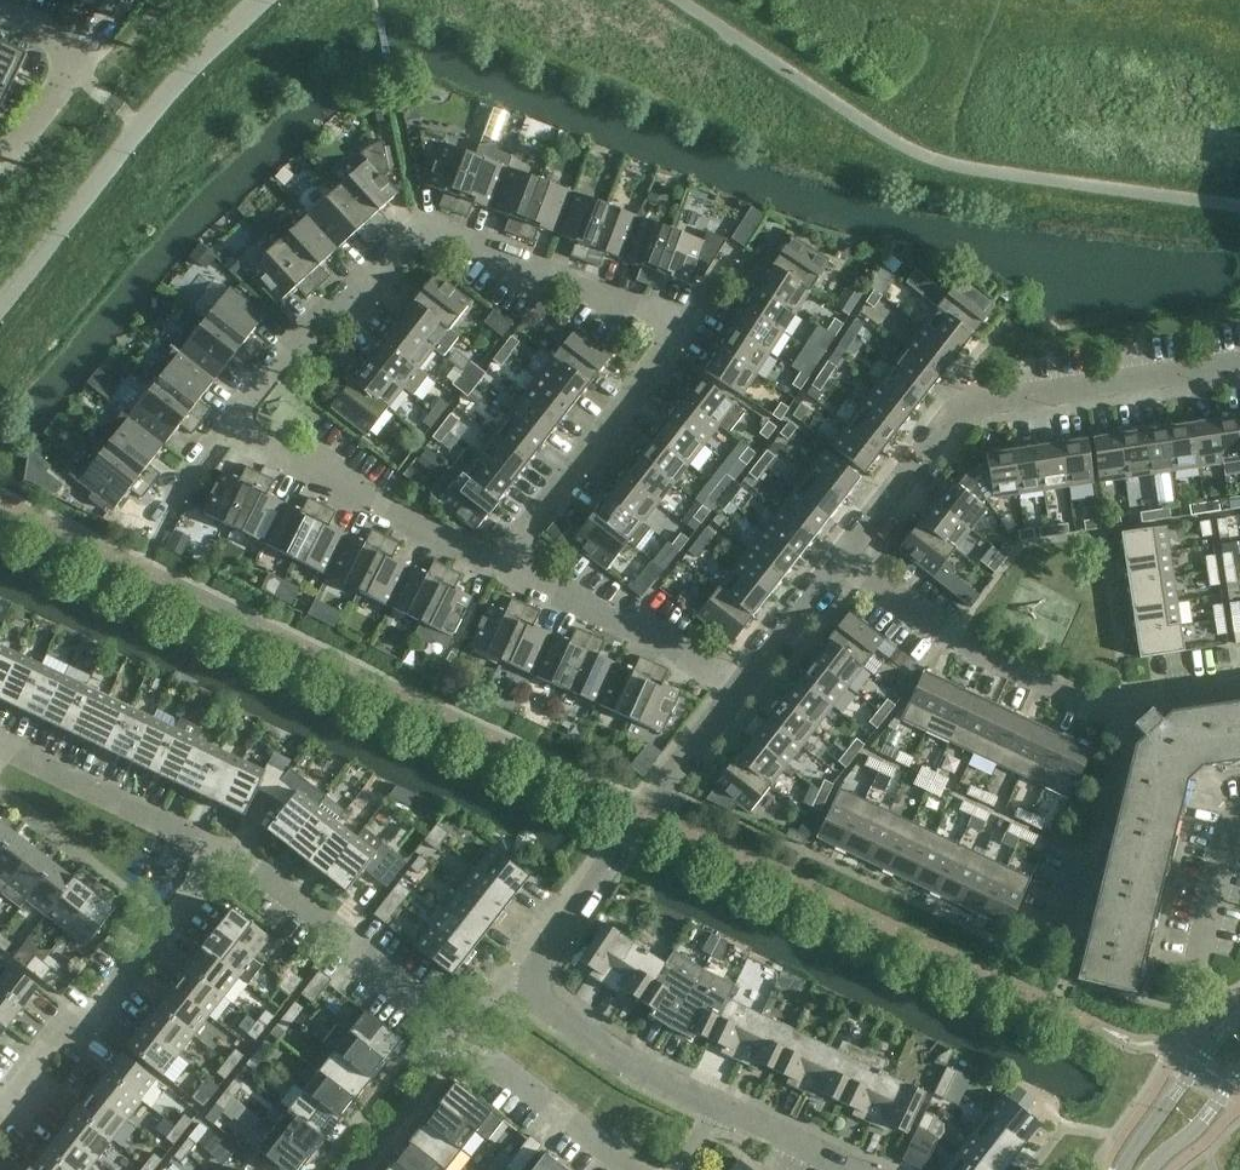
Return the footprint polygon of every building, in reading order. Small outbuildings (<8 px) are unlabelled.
[(98,8),(96,11),(99,12),(100,9),(112,15),(111,18),(113,19),(122,0),(80,0),(98,8)] [(0,112),(27,55),(1,43),(0,45),(0,112)] [(388,94),(370,96),(372,111),(389,109),(388,94)] [(121,134),(127,127),(122,123),(116,130),(121,134)] [(454,213),(475,156),(441,143),(446,135),(440,133),(434,132),(428,132),(420,132),(427,164),(433,166),(425,185),(445,192),(439,207),(454,213)] [(337,188),(378,233),(390,223),(379,211),(399,193),(385,178),(389,174),(395,172),(390,147),(385,148),(383,142),(377,144),(371,147),(366,150),(361,154),(368,160),(337,188)] [(492,210),(508,168),(511,158),(497,152),(495,145),(479,146),(475,156),(454,213),(468,218),(474,203),(492,210)] [(540,180),(508,168),(492,210),(510,217),(504,232),(519,237),(540,180)] [(573,193),(540,180),(519,237),(533,243),(539,228),(558,235),(573,193)] [(337,188),(307,216),(338,249),(356,232),(367,244),(378,233),(337,188)] [(607,205),(573,193),(558,235),(576,242),(571,257),(585,262),(607,205)] [(639,218),(607,205),(585,262),(600,268),(605,253),(623,260),(639,218)] [(338,249),(307,216),(277,243),(318,288),(330,278),(319,266),(338,249)] [(672,230),(639,218),(623,260),(641,267),(636,281),(650,287),(672,230)] [(739,226),(731,238),(743,246),(751,234),(739,226)] [(672,230),(650,287),(665,292),(670,277),(690,285),(693,276),(702,279),(725,242),(707,232),(704,242),(672,230)] [(772,267),(810,291),(830,261),(792,236),(772,267)] [(307,299),(318,288),(277,243),(246,272),(277,305),(296,287),(307,299)] [(198,246),(189,257),(205,270),(215,259),(198,246)] [(890,255),(882,266),(894,274),(901,264),(890,255)] [(233,257),(224,266),(235,277),(244,268),(233,257)] [(797,312),(810,291),(772,267),(759,287),(797,312)] [(915,271),(906,283),(937,308),(973,336),(995,307),(960,279),(947,296),(915,271)] [(414,302),(449,330),(471,302),(436,274),(414,302)] [(882,279),(876,274),(867,287),(883,297),(891,284),(882,279)] [(849,284),(834,306),(848,316),(863,294),(849,284)] [(197,315),(253,358),(262,346),(250,336),(266,315),(231,287),(208,316),(202,310),(197,315)] [(783,333),(797,312),(759,287),(745,308),(783,333)] [(866,304),(875,309),(883,297),(867,287),(867,288),(874,293),(866,304)] [(1007,290),(1000,298),(1009,305),(1010,305),(1016,297),(1007,290)] [(414,302),(398,322),(434,350),(443,357),(458,338),(449,330),(414,302)] [(770,353),(783,333),(745,308),(732,329),(770,353)] [(937,308),(922,327),(957,355),(973,336),(937,308)] [(483,324),(502,338),(511,325),(492,311),(483,324)] [(253,358),(197,315),(188,324),(183,326),(181,340),(174,349),(215,381),(231,360),(243,370),(253,358)] [(843,325),(835,320),(827,331),(835,337),(843,325)] [(863,326),(854,321),(847,332),(855,337),(863,326)] [(419,369),(434,350),(398,322),(383,341),(419,369)] [(942,375),(957,355),(922,327),(907,347),(942,375)] [(612,356),(576,329),(554,357),(589,385),(612,356)] [(756,374),(770,353),(732,329),(719,350),(756,374)] [(813,342),(826,350),(835,337),(827,331),(825,335),(819,332),(813,342)] [(838,345),(847,350),(855,337),(847,332),(838,345)] [(519,344),(511,337),(502,348),(510,355),(519,344)] [(383,341),(368,361),(403,389),(413,396),(427,377),(418,370),(419,369),(383,341)] [(927,394),(942,375),(907,347),(892,366),(927,394)] [(493,361),(501,367),(510,355),(502,348),(493,361)] [(199,401),(215,381),(174,349),(166,359),(153,365),(153,372),(145,379),(154,385),(202,423),(211,411),(199,401)] [(756,374),(719,350),(704,372),(742,396),(756,374)] [(574,405),(589,385),(554,357),(538,377),(574,405)] [(388,408),(403,389),(368,361),(353,380),(388,408)] [(816,367),(808,361),(800,373),(809,378),(816,367)] [(470,363),(462,373),(469,379),(477,368),(470,363)] [(836,368),(827,363),(820,374),(828,380),(836,368)] [(912,414),(927,394),(892,366),(876,386),(912,414)] [(477,385),(485,374),(477,368),(469,379),(477,385)] [(462,373),(452,386),(462,394),(463,393),(460,391),(469,379),(462,373)] [(792,386),(800,392),(809,378),(800,373),(792,386)] [(811,387),(820,393),(828,380),(820,374),(811,387)] [(559,424),(574,405),(538,377),(523,396),(559,424)] [(700,377),(684,398),(719,426),(728,433),(744,412),(735,405),(700,377)] [(476,394),(472,391),(477,385),(469,379),(460,391),(463,393),(462,394),(467,398),(469,396),(472,399),(476,394)] [(388,408),(353,380),(330,409),(366,437),(388,408)] [(129,418),(164,445),(180,425),(192,435),(202,423),(154,385),(129,418)] [(897,433),(912,414),(876,386),(861,405),(897,433)] [(543,444),(559,424),(523,396),(508,416),(543,444)] [(704,445),(719,426),(684,398),(669,417),(704,445)] [(448,406),(441,400),(432,411),(440,417),(448,406)] [(780,404),(772,417),(780,422),(788,409),(780,404)] [(800,404),(792,417),(801,423),(809,409),(800,404)] [(881,452),(897,433),(861,405),(846,425),(881,452)] [(422,423),(430,430),(440,417),(432,411),(422,423)] [(164,445),(129,418),(123,413),(115,423),(101,429),(101,435),(95,442),(152,487),(161,475),(149,465),(164,445)] [(458,422),(450,415),(440,427),(449,433),(453,436),(460,427),(456,424),(458,422)] [(528,464),(543,444),(508,416),(492,436),(528,464)] [(1239,461),(1239,416),(1216,419),(1223,464),(1239,461)] [(57,417),(44,434),(47,436),(57,444),(65,434),(63,433),(69,426),(61,420),(57,417)] [(669,417),(653,437),(689,465),(704,445),(669,417)] [(1199,468),(1223,464),(1216,419),(1192,423),(1199,468)] [(768,423),(759,435),(766,441),(776,429),(768,423)] [(789,423),(780,435),(788,441),(797,429),(789,423)] [(1174,471),(1199,468),(1192,423),(1167,427),(1174,471)] [(881,452),(846,425),(830,445),(865,473),(881,452)] [(431,438),(440,445),(449,433),(440,427),(431,438)] [(1150,475),(1174,471),(1167,427),(1143,430),(1150,475)] [(1125,479),(1150,475),(1143,430),(1119,434),(1125,479)] [(1125,479),(1119,434),(1093,438),(1099,482),(1125,479)] [(512,483),(528,464),(492,436),(477,455),(512,483)] [(653,437),(638,456),(674,484),(689,465),(653,437)] [(1061,443),(1068,487),(1094,483),(1087,439),(1061,443)] [(152,487),(95,442),(68,475),(78,483),(92,494),(88,500),(101,510),(105,504),(113,510),(130,489),(142,499),(152,487)] [(1061,443),(1037,446),(1043,491),(1068,487),(1061,443)] [(1019,494),(1043,491),(1037,446),(1012,450),(1019,494)] [(497,503),(512,483),(477,455),(476,456),(467,448),(452,467),(497,503)] [(748,448),(738,460),(746,466),(755,454),(748,448)] [(28,450),(24,481),(37,488),(51,469),(28,450)] [(442,462),(426,450),(417,462),(432,475),(442,462)] [(986,500),(1019,494),(1012,450),(987,454),(989,468),(969,471),(986,500)] [(775,458),(766,451),(757,463),(766,469),(775,458)] [(809,472),(845,499),(861,479),(825,451),(809,472)] [(658,504),(674,484),(638,456),(623,476),(658,504)] [(748,475),(757,481),(766,469),(757,463),(748,475)] [(233,528),(260,473),(246,466),(239,481),(221,472),(201,512),(233,528)] [(439,503),(449,511),(475,531),(497,503),(452,467),(452,468),(448,469),(430,492),(430,497),(439,503)] [(935,502),(969,529),(971,530),(987,509),(981,505),(986,500),(969,471),(957,486),(951,482),(935,502)] [(809,472),(794,491),(830,519),(845,499),(809,472)] [(233,528),(264,544),(284,503),(267,495),(274,480),(260,473),(233,528)] [(643,523),(658,504),(623,476),(608,495),(643,523)] [(726,476),(717,487),(725,493),(734,482),(726,476)] [(732,499),(741,488),(734,482),(725,493),(732,499)] [(717,487),(707,499),(718,508),(719,507),(716,505),(725,493),(717,487)] [(814,538),(830,519),(794,491),(779,511),(814,538)] [(718,508),(722,511),(732,499),(725,493),(716,505),(719,507),(718,508)] [(608,495),(592,515),(628,543),(639,552),(655,532),(643,523),(608,495)] [(264,544),(295,559),(323,505),(309,498),(302,512),(284,503),(264,544)] [(935,502),(920,522),(955,549),(971,530),(969,529),(935,502)] [(1220,512),(1218,502),(1204,504),(1206,515),(1220,512)] [(1188,506),(1190,517),(1206,515),(1204,504),(1188,506)] [(295,559),(327,575),(347,535),(329,526),(336,512),(323,505),(295,559)] [(702,507),(693,519),(701,525),(710,513),(702,507)] [(1171,520),(1169,509),(1155,511),(1157,522),(1171,520)] [(799,558),(814,538),(779,511),(764,530),(799,558)] [(1140,514),(1141,524),(1157,522),(1155,511),(1140,514)] [(570,543),(590,559),(606,571),(628,543),(592,515),(570,543)] [(559,517),(546,532),(558,542),(571,527),(559,517)] [(1119,517),(1104,519),(1106,529),(1121,527),(1119,517)] [(1216,521),(1218,536),(1229,534),(1227,519),(1216,521)] [(1099,520),(1083,522),(1085,532),(1100,530),(1099,520)] [(946,562),(955,549),(920,522),(898,550),(971,608),(980,596),(955,576),(954,568),(946,562)] [(1199,524),(1202,538),(1211,536),(1209,522),(1199,524)] [(1069,535),(1067,525),(1049,527),(1050,537),(1069,535)] [(1038,529),(1040,539),(1050,537),(1049,527),(1038,529)] [(1125,559),(1169,553),(1165,527),(1121,533),(1125,559)] [(327,575),(359,591),(386,536),(372,529),(365,544),(347,535),(327,575)] [(714,536),(705,529),(697,540),(705,547),(714,536)] [(1033,529),(1018,532),(1019,542),(1034,540),(1033,529)] [(784,577),(799,558),(764,530),(748,550),(784,577)] [(175,531),(167,549),(182,556),(191,538),(175,531)] [(688,541),(680,534),(672,545),(679,552),(688,541)] [(359,591),(390,607),(410,566),(393,558),(400,543),(386,536),(359,591)] [(687,553),(696,559),(705,547),(697,540),(687,553)] [(1013,551),(1005,544),(996,555),(1005,562),(1013,551)] [(662,557),(670,564),(679,552),(672,545),(662,557)] [(769,597),(784,577),(748,550),(733,569),(769,597)] [(1173,577),(1169,553),(1125,559),(1128,584),(1173,577)] [(1231,554),(1221,555),(1223,569),(1233,568),(1231,554)] [(986,568),(995,575),(1005,562),(996,555),(986,568)] [(1214,556),(1204,558),(1206,572),(1217,570),(1214,556)] [(390,607),(421,622),(448,568),(434,561),(427,575),(410,566),(390,607)] [(448,568),(421,622),(415,634),(426,645),(433,642),(448,649),(453,639),(474,598),(455,589),(462,575),(448,568)] [(1226,585),(1235,584),(1233,568),(1223,569),(1226,585)] [(753,616),(769,597),(733,569),(718,588),(753,616)] [(1209,588),(1219,586),(1217,570),(1206,572),(1209,588)] [(647,571),(636,586),(645,593),(656,578),(647,571)] [(1177,601),(1173,577),(1128,584),(1132,608),(1177,601)] [(753,616),(718,588),(696,617),(731,645),(753,616)] [(501,661),(526,605),(512,599),(506,613),(487,605),(468,646),(501,661)] [(1180,626),(1177,601),(1132,608),(1136,632),(1180,626)] [(1229,604),(1231,618),(1239,617),(1239,615),(1238,603),(1229,604)] [(501,661),(533,675),(552,634),(534,626),(540,611),(526,605),(501,661)] [(1222,605),(1212,607),(1214,621),(1224,619),(1222,605)] [(885,639),(862,621),(850,612),(827,640),(863,668),(885,639)] [(1239,632),(1239,617),(1231,618),(1233,633),(1239,632)] [(1216,636),(1226,635),(1224,619),(1214,621),(1216,636)] [(1140,658),(1159,655),(1184,652),(1180,626),(1136,632),(1140,658)] [(533,675),(566,690),(591,634),(577,628),(570,642),(552,634),(533,675)] [(566,690),(597,704),(616,663),(598,655),(605,641),(591,634),(566,690)] [(827,640),(812,660),(848,687),(863,668),(827,640)] [(19,655),(0,646),(0,695),(19,655)] [(1215,652),(1217,660),(1217,664),(1230,662),(1228,650),(1215,652)] [(20,710),(41,666),(19,655),(0,695),(0,700),(20,710)] [(597,704),(629,719),(654,663),(640,657),(634,671),(616,663),(597,704)] [(812,660),(797,679),(833,707),(848,687),(812,660)] [(654,663),(629,719),(662,734),(681,693),(662,684),(668,669),(654,663)] [(41,666),(20,710),(43,721),(63,677),(41,666)] [(926,732),(949,682),(924,670),(901,720),(926,732)] [(43,721),(65,731),(86,687),(63,677),(43,721)] [(797,679),(782,699),(817,727),(833,707),(797,679)] [(926,732),(949,743),(973,693),(949,682),(926,732)] [(65,731),(87,742),(108,698),(86,687),(65,731)] [(949,743),(969,752),(973,754),(996,704),(973,693),(949,743)] [(130,708),(108,698),(87,742),(110,753),(130,708)] [(801,747),(817,727),(782,699),(766,719),(801,747)] [(895,706),(886,700),(878,711),(886,717),(895,706)] [(1218,705),(1227,764),(1239,762),(1239,702),(1218,705)] [(973,754),(997,765),(1020,715),(996,704),(973,754)] [(1173,837),(1187,781),(1201,768),(1227,764),(1218,705),(1170,712),(1161,721),(1151,709),(1134,725),(1144,737),(1135,745),(1116,823),(1173,837)] [(868,723),(877,730),(886,717),(878,711),(877,712),(870,707),(865,713),(872,718),(868,723)] [(110,753),(132,763),(153,719),(130,708),(110,753)] [(997,765),(1020,776),(1044,726),(1020,715),(997,765)] [(132,763),(154,774),(175,730),(153,719),(132,763)] [(175,730),(154,774),(177,784),(197,740),(202,729),(180,719),(175,730)] [(786,766),(801,747),(766,719),(751,738),(786,766)] [(1020,776),(1044,788),(1067,738),(1044,726),(1020,776)] [(751,738),(736,758),(771,786),(783,771),(793,779),(796,775),(786,767),(786,766),(751,738)] [(1069,799),(1090,754),(1092,749),(1067,738),(1044,788),(1069,799)] [(220,751),(197,740),(177,784),(199,795),(220,751)] [(864,746),(856,740),(847,750),(855,757),(864,746)] [(838,762),(846,769),(855,757),(847,750),(838,762)] [(242,761),(220,751),(199,795),(221,806),(242,761)] [(912,759),(899,753),(894,762),(908,768),(912,759)] [(715,788),(706,800),(732,812),(737,805),(749,814),(771,786),(736,758),(713,786),(715,788)] [(868,758),(864,767),(877,773),(882,764),(868,758)] [(242,761),(221,806),(244,817),(257,791),(271,798),(287,773),(267,764),(264,772),(242,761)] [(890,779),(894,770),(882,764),(877,773),(890,779)] [(921,767),(917,776),(931,783),(935,774),(921,767)] [(287,773),(271,798),(284,808),(267,830),(287,846),(325,797),(289,769),(287,773)] [(935,774),(931,783),(944,789),(948,780),(935,774)] [(917,776),(913,785),(926,792),(931,783),(917,776)] [(824,781),(818,792),(818,794),(827,798),(833,785),(824,781)] [(926,792),(940,798),(944,789),(931,783),(926,792)] [(802,804),(820,812),(827,798),(818,794),(818,792),(810,786),(802,804)] [(970,786),(965,796),(979,802),(984,793),(970,786)] [(841,850),(865,800),(840,788),(816,838),(841,850)] [(399,802),(411,808),(416,797),(404,791),(399,802)] [(993,808),(997,799),(984,793),(979,802),(993,808)] [(287,846),(306,861),(336,823),(344,812),(325,797),(287,846)] [(841,850),(865,861),(888,811),(865,800),(841,850)] [(963,802),(959,811),(972,817),(976,809),(963,802)] [(986,824),(990,815),(976,809),(972,817),(986,824)] [(1017,809),(1013,818),(1027,824),(1031,815),(1017,809)] [(865,861),(888,872),(912,822),(888,811),(865,861)] [(1040,830),(1044,821),(1031,815),(1027,824),(1040,830)] [(0,822),(0,854),(15,834),(0,822)] [(936,833),(912,822),(888,872),(912,883),(936,833)] [(356,838),(336,823),(306,861),(326,876),(356,838)] [(1108,855),(1165,869),(1173,837),(1116,823),(1108,855)] [(1009,824),(1006,833),(1020,839),(1024,831),(1009,824)] [(430,833),(443,842),(449,834),(437,825),(430,833)] [(790,827),(786,837),(804,844),(808,834),(790,827)] [(1033,845),(1037,837),(1024,831),(1020,839),(1033,845)] [(443,842),(430,833),(424,841),(436,850),(443,842)] [(912,883),(936,894),(959,844),(936,833),(912,883)] [(0,854),(0,893),(0,894),(35,850),(15,834),(0,854)] [(356,838),(326,876),(346,893),(364,870),(387,888),(406,863),(382,844),(375,853),(356,838)] [(983,856),(959,844),(936,894),(959,906),(983,856)] [(476,868),(514,898),(530,878),(518,868),(517,868),(492,848),(476,868)] [(54,865),(35,850),(0,894),(20,909),(26,901),(54,865)] [(1100,886),(1158,900),(1165,869),(1108,855),(1100,886)] [(419,875),(428,862),(420,856),(410,868),(419,875)] [(959,906),(969,910),(983,917),(1007,867),(983,856),(959,906)] [(26,901),(46,916),(74,880),(72,879),(54,865),(26,901)] [(1008,928),(1031,878),(1007,867),(983,917),(1008,928)] [(498,917),(514,898),(476,868),(461,888),(498,917)] [(46,916),(65,931),(95,893),(87,887),(74,877),(72,879),(74,880),(46,916)] [(392,891),(404,901),(411,892),(399,883),(392,891)] [(1092,917),(1150,932),(1158,900),(1100,886),(1092,917)] [(483,937),(498,917),(461,888),(446,907),(483,937)] [(404,901),(392,891),(374,915),(386,925),(404,901)] [(95,893),(65,931),(85,947),(115,909),(102,899),(95,893)] [(468,956),(483,937),(446,907),(430,927),(468,956)] [(216,929),(254,958),(270,938),(233,909),(223,921),(216,929)] [(1085,948),(1143,962),(1150,932),(1092,917),(1085,948)] [(606,987),(635,944),(604,923),(588,947),(579,961),(597,973),(593,978),(606,987)] [(415,947),(452,976),(468,956),(430,927),(415,947)] [(254,958),(216,929),(211,936),(200,949),(202,951),(203,950),(239,977),(248,984),(262,966),(254,959),(254,958)] [(5,952),(11,944),(0,935),(0,949),(5,952)] [(581,943),(568,963),(575,967),(579,961),(588,947),(581,943)] [(635,944),(606,987),(619,995),(623,990),(640,1001),(665,964),(635,944)] [(1077,980),(1080,980),(1135,994),(1143,962),(1085,948),(1077,980)] [(202,951),(188,969),(224,997),(239,977),(203,950),(202,951)] [(665,964),(640,1001),(658,1013),(654,1018),(670,1029),(703,971),(673,951),(665,964)] [(34,975),(43,962),(35,956),(25,968),(34,975)] [(3,960),(0,958),(0,990),(22,1008),(38,988),(3,960)] [(43,962),(34,975),(42,981),(51,969),(43,962)] [(188,969),(173,989),(208,1016),(224,997),(188,969)] [(313,1004),(332,980),(320,970),(301,995),(313,1004)] [(284,979),(296,988),(303,980),(290,971),(284,979)] [(703,971),(670,1029),(687,1037),(690,1031),(709,1040),(728,999),(735,986),(703,971)] [(296,988),(284,979),(278,987),(290,997),(296,988)] [(173,989),(158,1008),(193,1036),(208,1016),(173,989)] [(22,1008),(0,990),(0,1021),(7,1027),(22,1008)] [(739,1062),(761,1015),(728,999),(709,1040),(728,1049),(725,1055),(739,1062)] [(286,1014),(294,1020),(303,1009),(295,1002),(286,1014)] [(158,1008),(142,1028),(178,1055),(193,1036),(158,1008)] [(257,1023),(265,1029),(274,1017),(266,1011),(257,1023)] [(365,1012),(350,1032),(386,1061),(402,1041),(365,1012)] [(294,1020),(286,1014),(276,1026),(285,1032),(294,1020)] [(761,1015),(739,1062),(753,1068),(756,1062),(774,1071),(794,1030),(761,1015)] [(265,1029),(257,1023),(247,1034),(256,1041),(265,1029)] [(386,1061),(350,1032),(338,1024),(323,1043),(334,1052),(371,1081),(377,1073),(386,1061)] [(178,1055),(142,1028),(127,1048),(162,1075),(178,1055)] [(794,1030),(774,1071),(793,1080),(790,1086),(804,1093),(827,1046),(794,1030)] [(255,1053),(263,1059),(273,1048),(264,1041),(255,1053)] [(821,1093),(840,1102),(864,1052),(842,1041),(837,1051),(827,1046),(804,1093),(818,1099),(821,1093)] [(226,1062),(234,1068),(244,1056),(235,1050),(226,1062)] [(334,1052),(319,1071),(356,1100),(365,1088),(371,1081),(334,1052)] [(840,1102),(859,1111),(856,1117),(870,1124),(892,1077),(881,1072),(885,1062),(864,1052),(840,1102)] [(106,1074),(142,1101),(151,1108),(166,1088),(122,1053),(106,1074)] [(263,1059),(255,1053),(246,1065),(254,1071),(263,1059)] [(234,1068),(226,1062),(217,1073),(225,1080),(234,1068)] [(940,1081),(950,1085),(956,1071),(947,1067),(940,1081)] [(319,1071),(304,1091),(341,1120),(356,1100),(319,1071)] [(127,1121),(142,1101),(106,1074),(91,1093),(127,1121)] [(892,1077),(870,1124),(884,1131),(887,1125),(907,1134),(926,1093),(892,1077)] [(225,1092),(233,1098),(242,1086),(234,1080),(225,1092)] [(950,1085),(940,1081),(934,1094),(943,1099),(950,1085)] [(191,1098),(203,1108),(213,1096),(215,1093),(203,1082),(191,1098)] [(504,1120),(455,1083),(440,1103),(476,1131),(488,1140),(504,1120)] [(987,1115),(1025,1144),(1034,1132),(1041,1124),(1029,1115),(1025,1112),(1033,1101),(1017,1088),(1009,1099),(1003,1095),(987,1115)] [(304,1091),(289,1110),(325,1139),(341,1120),(304,1091)] [(233,1098),(225,1092),(215,1104),(224,1110),(233,1098)] [(112,1140),(127,1121),(91,1093),(76,1113),(112,1140)] [(440,1103),(430,1115),(424,1122),(461,1151),(476,1131),(440,1103)] [(310,1159),(325,1139),(289,1110),(273,1130),(310,1159)] [(76,1113),(61,1132),(96,1160),(112,1140),(76,1113)] [(918,1127),(928,1131),(934,1118),(925,1113),(918,1127)] [(175,1127),(183,1133),(193,1121),(184,1115),(175,1127)] [(987,1115),(972,1134),(1010,1164),(1015,1156),(1025,1144),(987,1115)] [(445,1169),(446,1169),(461,1151),(424,1122),(418,1130),(409,1142),(445,1169)] [(183,1133),(175,1127),(166,1138),(174,1145),(183,1133)] [(928,1131),(918,1127),(912,1140),(902,1161),(921,1169),(924,1169),(938,1139),(928,1131)] [(283,1169),(301,1169),(310,1159),(273,1130),(258,1150),(283,1169)] [(96,1160),(61,1132),(45,1152),(69,1169),(88,1169),(96,1160)] [(969,1163),(977,1169),(1005,1169),(1010,1164),(972,1134),(957,1154),(969,1163)] [(524,1169),(543,1145),(531,1135),(512,1159),(524,1169)] [(181,1148),(189,1154),(196,1144),(188,1138),(181,1148)] [(409,1142),(400,1154),(394,1161),(405,1169),(445,1169),(409,1142)] [(189,1154),(181,1148),(174,1157),(181,1163),(189,1154)] [(31,1169),(29,1168),(28,1169),(29,1169),(69,1169),(45,1152),(31,1169)] [(150,1169),(154,1169),(162,1160),(154,1154),(144,1166),(150,1169)] [(566,1169),(558,1163),(545,1154),(533,1169),(565,1169),(566,1169)] [(957,1154),(944,1169),(977,1169),(969,1163),(957,1154)] [(512,1159),(505,1168),(508,1169),(523,1169),(524,1169),(512,1159)] [(394,1161),(388,1169),(387,1169),(405,1169),(394,1161)] [(740,1161),(732,1169),(751,1169),(740,1161)]
